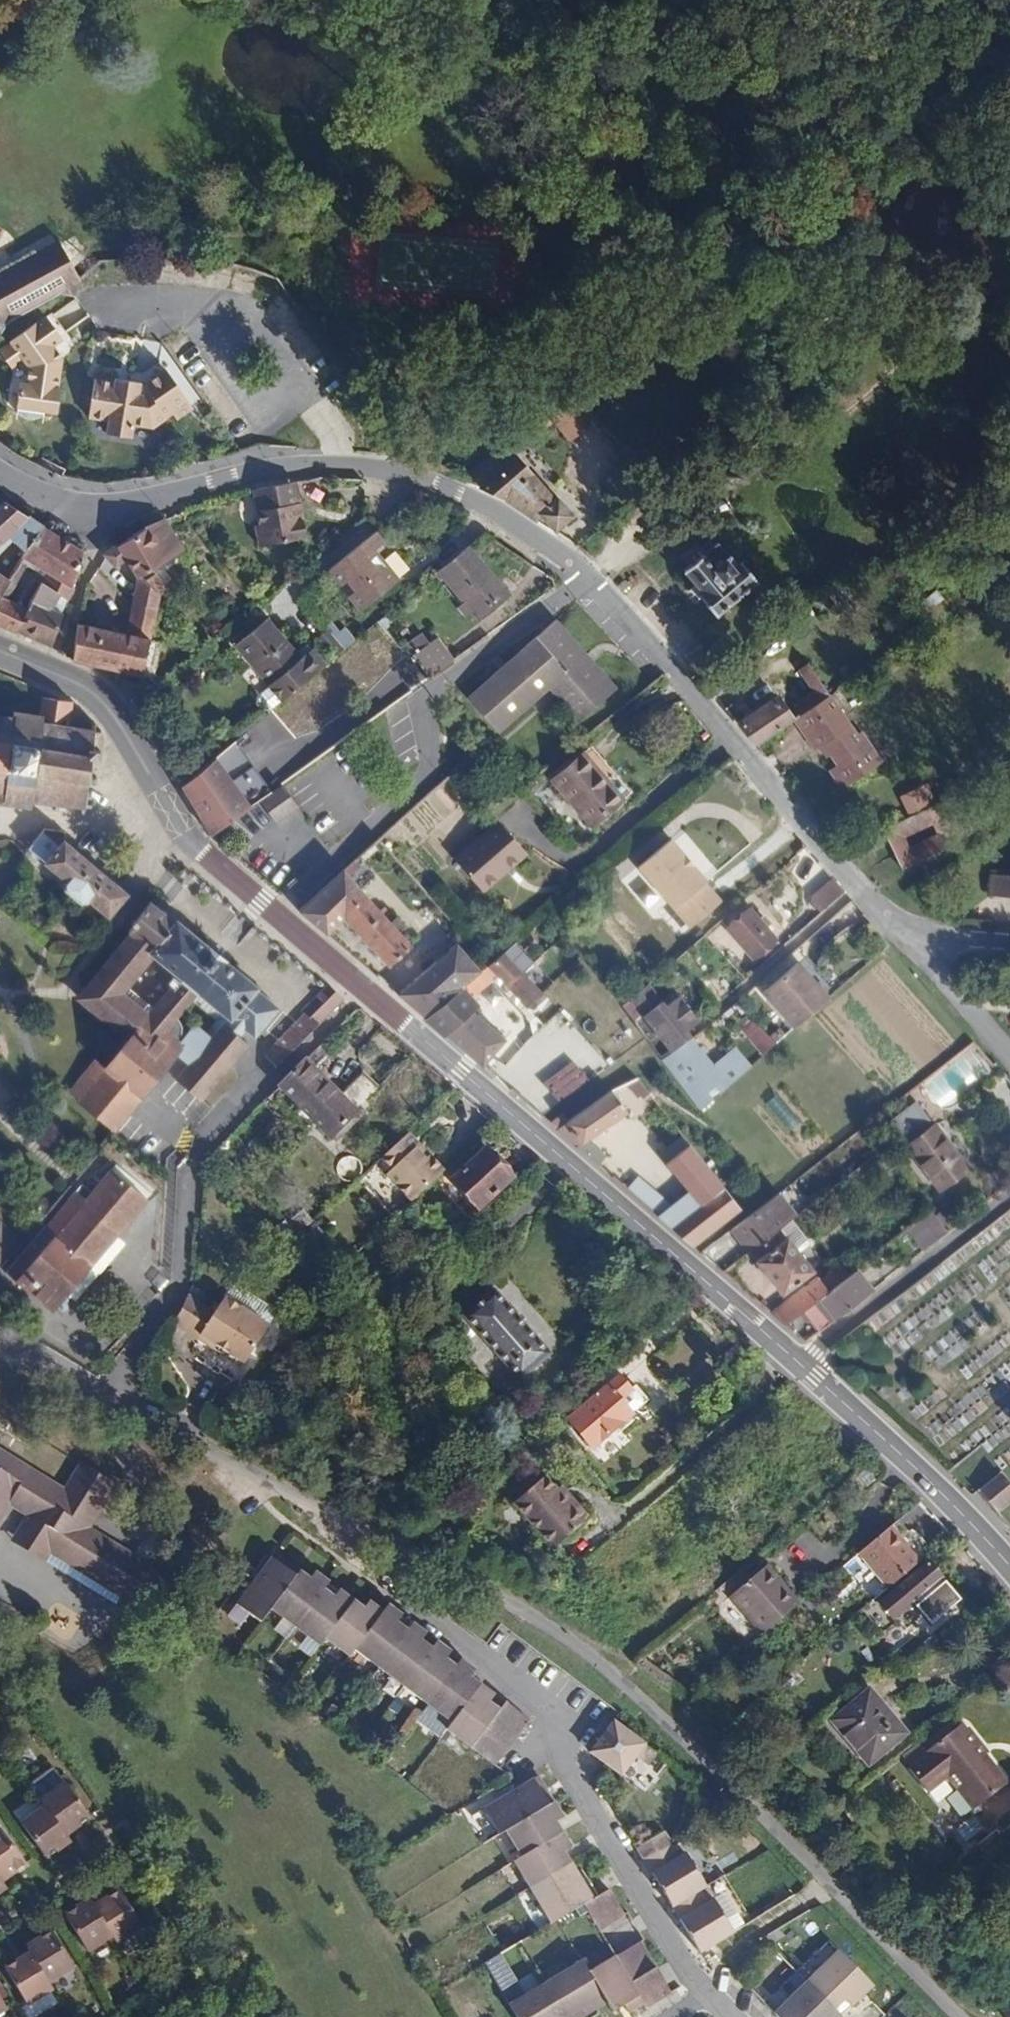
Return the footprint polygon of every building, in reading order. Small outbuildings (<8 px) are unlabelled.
[(0,273),(0,330),(9,320),(58,290),(77,278),(82,275),(61,237),(0,273)] [(77,278),(58,290),(74,297),(75,298),(77,278)] [(15,403),(44,410),(45,410),(56,411),(61,386),(56,386),(62,356),(55,344),(63,338),(46,315),(10,340),(12,342),(0,351),(12,368),(21,359),(29,365),(26,379),(20,379),(15,403)] [(136,440),(136,439),(138,427),(155,431),(157,432),(178,417),(182,422),(199,410),(169,371),(148,388),(121,380),(120,383),(101,379),(93,418),(112,422),(109,435),(136,440)] [(571,393),(546,414),(554,424),(567,438),(592,416),(579,402),(571,393)] [(44,410),(15,403),(15,406),(26,416),(36,416),(44,410)] [(508,446),(516,456),(554,424),(546,414),(508,446)] [(138,427),(136,439),(147,442),(154,437),(155,431),(138,427)] [(508,446),(467,481),(490,493),(514,505),(556,533),(574,516),(558,498),(555,500),(508,446)] [(305,538),(295,483),(284,485),(256,491),(262,526),(258,526),(262,548),(305,538)] [(0,505),(0,543),(2,544),(27,517),(4,502),(0,505)] [(27,517),(2,544),(6,547),(24,558),(44,528),(27,517)] [(109,553),(107,555),(118,567),(128,560),(141,580),(138,603),(159,606),(159,596),(142,578),(184,551),(164,521),(145,529),(129,538),(109,553)] [(82,553),(44,528),(24,558),(29,561),(47,573),(72,588),(82,553)] [(382,544),(375,533),(330,569),(363,608),(396,581),(373,552),(382,544)] [(740,565),(718,542),(683,570),(703,595),(700,598),(716,616),(757,581),(742,562),(740,565)] [(511,598),(469,545),(440,571),(481,621),(511,598)] [(0,594),(0,626),(3,627),(16,632),(27,608),(11,600),(19,585),(15,583),(29,561),(24,558),(9,580),(0,594)] [(69,597),(72,588),(47,573),(41,583),(55,593),(51,598),(58,603),(61,598),(68,601),(69,597)] [(9,580),(0,574),(0,594),(9,580)] [(27,608),(16,632),(51,647),(68,601),(61,598),(58,603),(51,598),(55,593),(41,583),(32,599),(27,608)] [(298,631),(312,619),(293,596),(279,608),(298,631)] [(159,606),(138,603),(134,636),(79,625),(74,661),(116,671),(142,677),(156,642),(159,606)] [(237,645),(284,701),(326,666),(312,649),(302,659),(296,653),(268,619),(237,645)] [(557,620),(466,695),(496,731),(548,688),(576,722),(616,690),(557,620)] [(333,625),(329,629),(332,632),(347,649),(357,640),(348,629),(341,635),(333,625)] [(336,658),(347,649),(332,632),(322,641),(336,658)] [(414,659),(432,643),(425,634),(406,650),(414,659)] [(430,677),(453,661),(437,640),(432,643),(414,659),(430,677)] [(308,644),(296,653),(302,659),(312,649),(308,644)] [(814,694),(823,686),(807,663),(798,670),(814,694)] [(793,708),(800,717),(829,697),(823,686),(814,694),(793,708)] [(800,717),(794,721),(816,751),(820,748),(824,745),(830,754),(839,766),(831,772),(843,792),(866,775),(858,762),(873,750),(862,734),(858,734),(832,694),(829,697),(800,717)] [(2,798),(1,804),(33,808),(33,801),(56,803),(55,811),(61,811),(61,805),(83,808),(82,815),(85,815),(86,808),(92,808),(92,803),(87,803),(89,784),(95,784),(96,777),(91,776),(92,764),(95,759),(99,761),(100,752),(96,752),(97,744),(95,744),(96,736),(103,736),(104,731),(97,730),(97,724),(93,723),(92,729),(72,726),(73,702),(42,698),(40,715),(14,712),(13,718),(0,716),(0,798),(2,798)] [(776,700),(739,725),(750,738),(757,747),(791,723),(776,700)] [(824,745),(820,748),(827,757),(830,754),(824,745)] [(584,754),(626,800),(633,793),(592,747),(584,754)] [(866,775),(882,764),(873,750),(858,762),(866,775)] [(593,829),(626,800),(584,754),(552,783),(593,829)] [(217,756),(183,785),(213,834),(253,805),(217,756)] [(241,774),(255,792),(268,782),(255,765),(241,774)] [(282,784),(260,800),(276,821),(298,806),(282,784)] [(943,804),(883,831),(902,870),(960,842),(952,825),(943,804)] [(504,822),(460,859),(489,893),(532,856),(504,822)] [(31,847),(37,853),(68,879),(67,887),(83,901),(92,898),(109,913),(111,915),(127,894),(92,864),(66,842),(63,831),(41,828),(31,847)] [(706,882),(670,840),(638,869),(690,929),(721,902),(705,884),(706,882)] [(346,870),(300,910),(329,934),(348,918),(392,967),(414,947),(346,870)] [(1009,896),(1009,874),(992,872),(989,894),(1009,896)] [(825,916),(848,891),(831,876),(809,900),(825,916)] [(210,947),(178,920),(176,922),(156,905),(151,903),(124,942),(114,957),(107,975),(101,983),(87,1005),(132,1040),(110,1070),(103,1064),(80,1094),(87,1100),(87,1104),(120,1129),(177,1054),(190,1064),(176,1080),(202,1102),(251,1044),(244,1038),(250,1030),(257,1036),(280,1007),(260,991),(259,986),(229,962),(228,960),(221,954),(213,947),(210,947)] [(749,910),(726,930),(753,960),(776,940),(749,910)] [(109,913),(101,922),(121,938),(125,928),(109,916),(111,915),(109,913)] [(459,945),(400,994),(427,1016),(465,987),(473,980),(483,972),(459,945)] [(798,948),(759,982),(766,990),(805,956),(798,948)] [(505,952),(490,966),(493,970),(498,975),(528,1008),(543,993),(518,965),(505,952)] [(526,958),(518,965),(543,993),(552,986),(526,958)] [(814,1013),(830,1000),(798,964),(764,994),(778,1010),(789,1002),(798,1014),(807,1006),(814,1013)] [(483,972),(473,980),(482,989),(493,979),(489,974),(493,970),(490,966),(483,972)] [(493,979),(498,975),(493,970),(489,974),(493,979)] [(473,980),(465,987),(473,997),(482,989),(473,980)] [(268,1058),(278,1069),(349,997),(333,984),(304,1012),(309,1017),(268,1058)] [(649,984),(632,999),(672,1049),(675,1047),(691,1036),(692,1035),(688,1030),(700,1020),(680,997),(669,1007),(649,984)] [(465,987),(427,1016),(426,1020),(445,1037),(447,1035),(484,1066),(507,1040),(479,1015),(483,1011),(479,1007),(480,1006),(473,997),(465,987)] [(789,1002),(778,1010),(788,1022),(798,1014),(789,1002)] [(553,1043),(569,1034),(559,1017),(543,1026),(553,1043)] [(764,1057),(776,1046),(755,1022),(744,1032),(764,1057)] [(699,1046),(691,1036),(675,1047),(683,1058),(699,1046)] [(699,1046),(683,1058),(712,1102),(750,1069),(738,1054),(733,1058),(731,1056),(715,1068),(699,1046)] [(554,1096),(589,1079),(579,1059),(544,1077),(554,1096)] [(333,1139),(380,1090),(364,1075),(339,1098),(305,1062),(281,1086),(302,1107),(315,1120),(333,1139)] [(943,1105),(964,1086),(948,1070),(927,1089),(943,1105)] [(637,1079),(629,1083),(637,1095),(641,1094),(644,1098),(649,1093),(637,1079)] [(560,1115),(551,1124),(601,1165),(607,1158),(588,1140),(627,1111),(612,1091),(568,1123),(560,1115)] [(315,1120),(302,1107),(294,1115),(307,1128),(315,1120)] [(85,1131),(98,1154),(115,1133),(96,1119),(85,1131)] [(938,1130),(911,1150),(948,1197),(974,1177),(938,1130)] [(445,1174),(425,1152),(408,1134),(380,1160),(391,1172),(385,1177),(412,1204),(445,1174)] [(700,1204),(672,1227),(696,1248),(742,1209),(690,1143),(667,1162),(691,1191),(700,1204)] [(471,1222),(483,1211),(481,1208),(513,1178),(487,1151),(473,1165),(464,1156),(448,1171),(456,1178),(456,1183),(476,1204),(463,1216),(471,1222)] [(85,1206),(121,1235),(149,1203),(115,1171),(90,1201),(80,1192),(73,1197),(73,1201),(51,1228),(48,1226),(9,1272),(56,1312),(69,1297),(93,1267),(58,1238),(85,1206)] [(638,1177),(628,1189),(633,1194),(672,1227),(700,1204),(691,1191),(672,1206),(638,1177)] [(733,1231),(749,1253),(751,1251),(782,1228),(793,1219),(798,1216),(780,1193),(768,1202),(733,1231)] [(933,1212),(949,1232),(960,1224),(944,1204),(933,1212)] [(119,1238),(121,1235),(85,1206),(58,1238),(93,1267),(69,1297),(76,1303),(125,1243),(119,1238)] [(910,1229),(926,1250),(949,1232),(933,1212),(910,1229)] [(811,1243),(793,1219),(782,1228),(800,1251),(811,1243)] [(782,1228),(751,1251),(785,1294),(814,1271),(800,1251),(782,1228)] [(839,1265),(821,1279),(830,1292),(849,1277),(839,1265)] [(804,1312),(820,1333),(873,1291),(858,1270),(849,1277),(830,1292),(804,1312)] [(818,1276),(772,1313),(787,1326),(804,1312),(830,1292),(821,1279),(818,1276)] [(193,1297),(180,1318),(209,1339),(214,1333),(251,1360),(279,1320),(278,1319),(285,1309),(284,1303),(266,1290),(251,1280),(244,1281),(222,1310),(197,1292),(193,1297)] [(546,1353),(492,1290),(461,1316),(515,1379),(546,1353)] [(628,1388),(609,1366),(585,1386),(594,1396),(567,1419),(592,1447),(630,1413),(617,1399),(628,1388)] [(634,1383),(628,1388),(617,1399),(630,1413),(647,1398),(634,1383)] [(36,1473),(0,1451),(0,1516),(8,1504),(18,1511),(36,1473)] [(62,1489),(36,1473),(18,1511),(26,1516),(22,1522),(53,1541),(48,1551),(118,1595),(136,1606),(162,1622),(183,1588),(87,1527),(114,1484),(79,1463),(62,1489)] [(977,1494),(998,1514),(1009,1505),(1009,1476),(1005,1471),(977,1494)] [(564,1499),(555,1488),(543,1475),(512,1501),(552,1546),(582,1520),(580,1518),(584,1514),(568,1495),(564,1499)] [(559,1485),(555,1488),(564,1499),(568,1495),(559,1485)] [(42,1559),(48,1551),(53,1541),(22,1522),(12,1539),(42,1559)] [(921,1561),(891,1526),(858,1554),(887,1590),(921,1561)] [(114,1601),(118,1595),(48,1551),(42,1559),(114,1601)] [(269,1608),(297,1571),(273,1554),(235,1604),(247,1613),(258,1622),(269,1608)] [(927,1562),(888,1595),(900,1610),(939,1577),(927,1562)] [(730,1598),(761,1637),(799,1604),(767,1567),(730,1598)] [(308,1579),(297,1571),(269,1608),(280,1617),(293,1627),(321,1589),(327,1582),(313,1573),(308,1579)] [(333,1597),(321,1589),(293,1627),(306,1636),(317,1646),(324,1637),(351,1601),(337,1590),(333,1597)] [(363,1609),(351,1601),(324,1637),(336,1648),(348,1657),(353,1651),(381,1613),(367,1602),(363,1609)] [(247,1613),(235,1604),(226,1615),(238,1624),(247,1613)] [(386,1605),(381,1613),(353,1651),(364,1659),(377,1669),(406,1630),(394,1623),(400,1615),(386,1605)] [(293,1627),(280,1617),(271,1629),(284,1639),(293,1627)] [(411,1624),(406,1630),(377,1669),(389,1677),(402,1686),(429,1649),(419,1641),(424,1634),(411,1624)] [(317,1646),(306,1636),(298,1646),(309,1656),(317,1646)] [(435,1642),(429,1649),(402,1686),(414,1695),(426,1704),(454,1667),(444,1660),(448,1652),(435,1642)] [(348,1657),(336,1648),(328,1656),(340,1667),(345,1660),(348,1657)] [(364,1659),(353,1651),(348,1657),(345,1660),(356,1668),(364,1659)] [(459,1660),(454,1667),(426,1704),(438,1713),(451,1722),(479,1686),(468,1678),(472,1670),(459,1660)] [(389,1677),(377,1669),(370,1679),(381,1687),(389,1677)] [(414,1695),(402,1686),(394,1697),(406,1706),(414,1695)] [(492,1695),(479,1686),(451,1722),(446,1730),(457,1738),(470,1748),(478,1736),(487,1725),(494,1715),(497,1710),(486,1702),(492,1695)] [(869,1692),(834,1721),(869,1765),(905,1735),(869,1692)] [(504,1703),(497,1710),(494,1715),(518,1732),(527,1719),(504,1703)] [(438,1713),(426,1704),(417,1715),(430,1723),(438,1713)] [(518,1732),(494,1715),(487,1725),(510,1743),(518,1732)] [(619,1776),(634,1756),(643,1744),(642,1744),(613,1721),(589,1752),(619,1776)] [(510,1743),(487,1725),(478,1736),(502,1754),(510,1743)] [(457,1738),(446,1730),(437,1741),(448,1750),(457,1738)] [(896,1777),(915,1800),(955,1849),(970,1836),(961,1825),(968,1819),(965,1815),(995,1790),(965,1754),(967,1752),(953,1736),(951,1738),(946,1733),(915,1758),(916,1760),(896,1777)] [(494,1765),(502,1754),(478,1736),(470,1748),(494,1765)] [(643,1744),(634,1756),(644,1763),(652,1752),(643,1744)] [(537,1776),(483,1809),(491,1821),(498,1834),(504,1830),(553,1801),(537,1776)] [(64,1835),(89,1818),(64,1784),(40,1802),(44,1808),(64,1835)] [(562,1816),(553,1801),(504,1830),(511,1841),(521,1856),(561,1832),(555,1820),(562,1816)] [(64,1835),(44,1808),(21,1824),(40,1853),(45,1858),(68,1841),(64,1835)] [(491,1821),(483,1809),(471,1816),(479,1829),(491,1821)] [(504,1830),(498,1834),(494,1837),(501,1847),(511,1841),(504,1830)] [(25,1864),(0,1831),(0,1881),(1,1882),(25,1864)] [(635,1847),(671,1906),(699,1891),(704,1886),(696,1874),(684,1854),(678,1856),(663,1831),(635,1847)] [(569,1848),(561,1832),(521,1856),(513,1861),(521,1874),(529,1887),(570,1862),(564,1852),(569,1848)] [(521,1874),(513,1861),(502,1868),(510,1881),(521,1874)] [(592,1899),(570,1862),(529,1887),(537,1900),(550,1923),(583,1904),(592,1899)] [(708,1867),(696,1874),(704,1886),(715,1880),(708,1867)] [(537,1900),(529,1887),(519,1894),(526,1906),(537,1900)] [(592,1899),(583,1904),(591,1917),(617,1902),(608,1888),(592,1899)] [(124,1889),(121,1890),(118,1892),(125,1903),(131,1899),(124,1889)] [(699,1891),(671,1906),(698,1952),(731,1932),(724,1920),(712,1900),(705,1903),(699,1891)] [(125,1903),(118,1892),(93,1906),(111,1937),(114,1942),(139,1928),(140,1928),(125,1903)] [(111,1937),(93,1906),(90,1900),(64,1915),(68,1922),(86,1951),(111,1937)] [(617,1902),(591,1917),(599,1929),(624,1914),(617,1902)] [(724,1920),(731,1932),(743,1925),(735,1913),(724,1920)] [(29,1954),(47,1983),(73,1968),(51,1932),(26,1946),(29,1954)] [(640,1941),(614,1957),(643,2003),(646,2007),(671,1992),(640,1941)] [(827,1961),(837,1951),(827,1942),(818,1951),(827,1961)] [(595,1953),(602,1965),(614,1957),(607,1945),(595,1953)] [(871,1987),(837,1951),(827,1961),(805,1983),(832,2009),(842,2000),(849,2006),(871,1987)] [(27,2005),(51,1990),(47,1983),(29,1954),(5,1969),(9,1975),(14,1984),(27,2005)] [(614,1957),(602,1965),(588,1973),(606,2002),(611,2012),(623,2006),(627,2012),(643,2003),(614,1957)] [(588,1973),(580,1961),(558,1975),(545,1983),(567,2016),(581,2016),(606,2002),(588,1973)] [(545,1983),(558,1975),(551,1964),(539,1972),(545,1983)] [(794,1992),(805,1983),(795,1972),(785,1982),(794,1992)] [(8,1987),(14,1984),(9,1975),(3,1978),(8,1987)] [(545,1983),(521,1996),(508,2005),(516,2016),(567,2016),(545,1983)] [(832,2009),(805,1983),(794,1992),(773,2013),(777,2016),(839,2016),(832,2009)] [(508,2005),(521,1996),(515,1986),(502,1994),(508,2005)] [(51,1990),(27,2005),(20,2009),(25,2016),(31,2016),(58,2001),(51,1990)]
